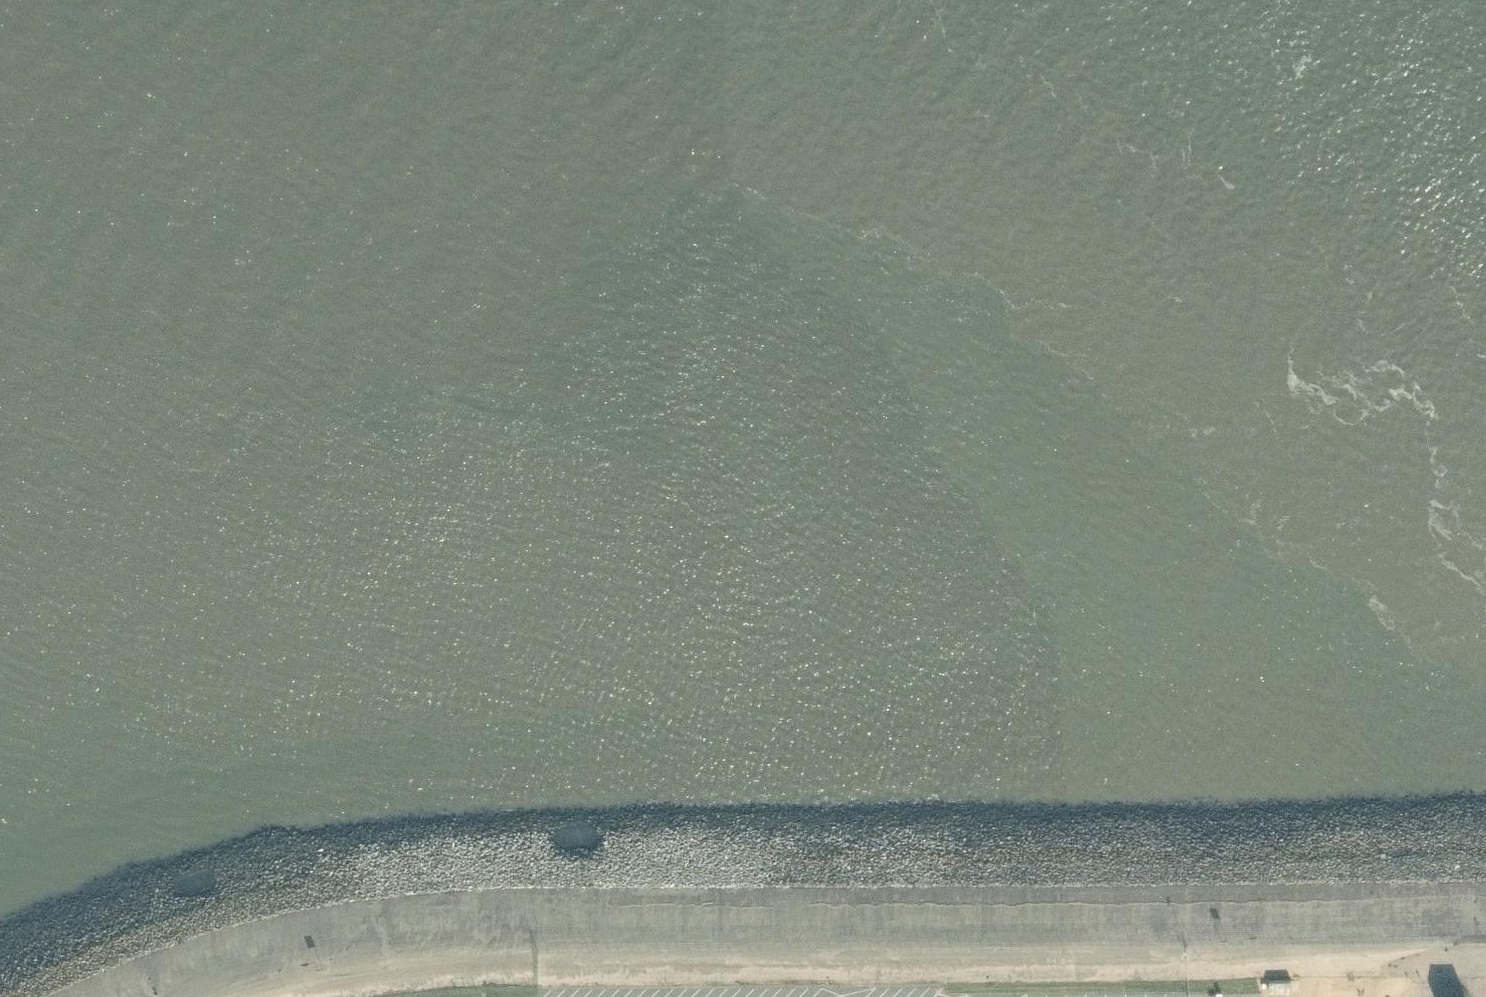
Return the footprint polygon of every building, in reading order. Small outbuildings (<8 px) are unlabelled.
[(1293,989),(1293,977),(1271,978),(1271,990),(1293,989)]
